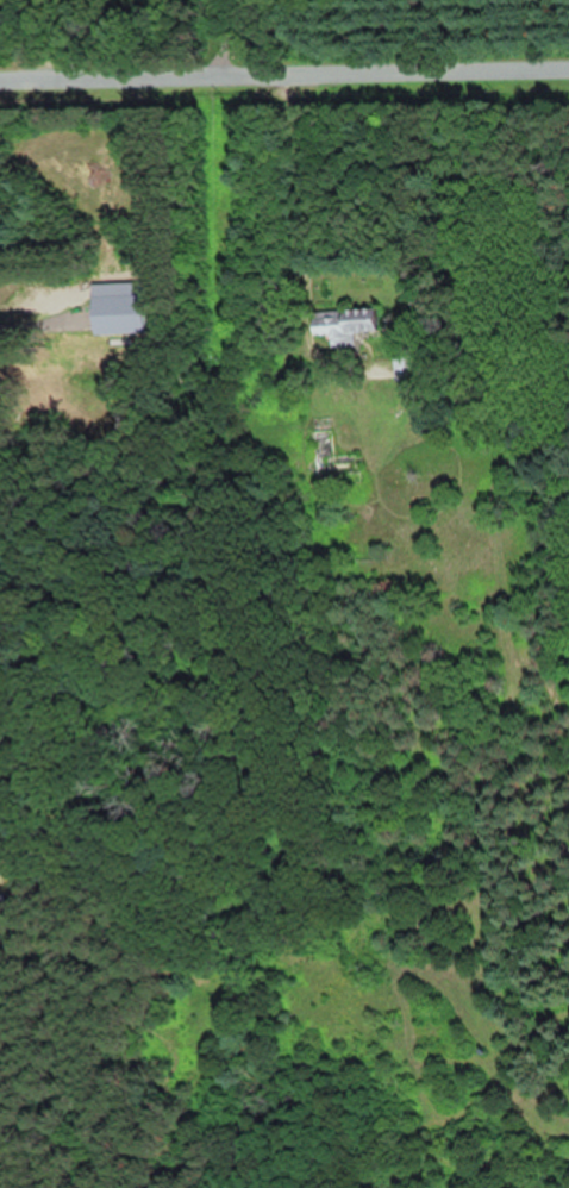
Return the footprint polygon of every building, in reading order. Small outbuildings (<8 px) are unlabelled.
[(111,181),(111,167),(87,167),(87,181),(111,181)] [(143,293),(90,294),(90,332),(143,331),(143,293)] [(310,319),(310,335),(328,334),(328,348),(353,346),(352,332),(374,331),(373,317),(310,319)] [(392,350),(392,379),(415,379),(415,350),(392,350)] [(310,428),(311,478),(357,477),(356,462),(329,462),(328,428),(310,428)]
